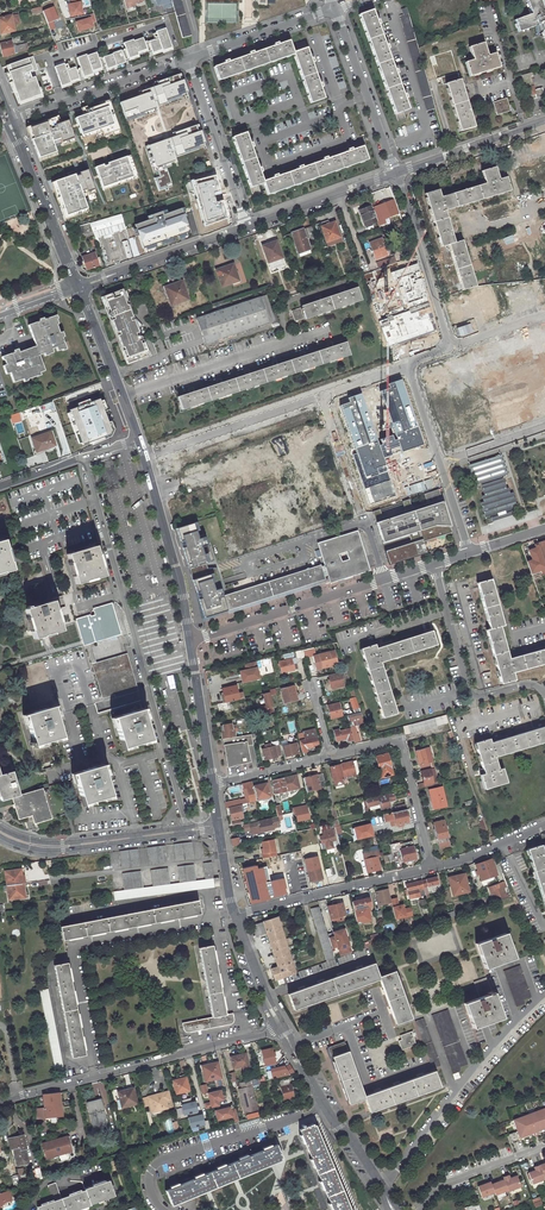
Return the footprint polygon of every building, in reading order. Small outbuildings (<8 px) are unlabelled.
[(126,9),(135,6),(134,4),(133,0),(123,0),(126,9)] [(183,39),(192,36),(182,0),(172,0),(183,39)] [(532,16),(516,22),(520,34),(542,27),(544,33),(543,33),(544,39),(544,15),(544,12),(544,11),(544,0),(527,0),(532,16)] [(80,1),(66,4),(69,18),(83,15),(80,1)] [(53,7),(42,11),(47,23),(53,21),(58,19),(53,7)] [(372,11),(359,16),(397,115),(410,110),(407,100),(409,99),(408,96),(407,96),(406,94),(405,95),(397,75),(400,74),(398,70),(397,70),(397,69),(395,69),(388,50),(390,49),(389,45),(388,45),(387,44),(385,44),(378,26),(381,25),(379,21),(378,21),(377,19),(376,20),(372,11)] [(409,13),(399,16),(428,111),(437,108),(409,13)] [(0,17),(0,35),(15,32),(14,26),(12,15),(11,14),(0,17)] [(18,14),(12,15),(14,26),(20,24),(18,14)] [(92,23),(90,17),(89,17),(74,22),(78,32),(93,27),(92,23)] [(55,28),(53,21),(47,23),(50,30),(55,28)] [(155,32),(158,38),(162,52),(163,53),(173,50),(165,28),(155,32)] [(132,40),(123,43),(129,61),(139,58),(138,55),(147,52),(142,38),(133,41),(132,40)] [(162,52),(158,38),(148,41),(153,55),(162,52)] [(14,39),(1,42),(4,56),(29,50),(28,43),(15,46),(14,39)] [(225,64),(215,68),(220,81),(294,55),(312,105),(325,100),(321,88),(324,87),(322,83),(321,84),(321,82),(319,83),(312,63),(315,62),(314,59),(313,59),(312,57),(310,58),(307,48),(294,53),(289,41),(280,44),(279,41),(275,43),(276,44),(274,45),(274,46),(255,53),(254,50),(250,52),(250,53),(249,54),(249,55),(230,62),(229,59),(226,60),(226,62),(224,62),(225,64)] [(471,77),(500,68),(497,54),(490,56),(486,44),(476,46),(479,59),(467,63),(468,64),(465,65),(467,71),(469,70),(471,77)] [(111,54),(112,54),(116,66),(125,63),(121,50),(111,54)] [(462,132),(476,127),(453,51),(431,56),(434,66),(438,64),(444,85),(447,85),(462,132)] [(96,52),(86,56),(93,74),(102,70),(96,52)] [(86,56),(86,54),(76,58),(84,80),(94,76),(93,74),(86,56)] [(116,66),(112,54),(102,58),(107,72),(117,68),(116,66)] [(33,57),(5,66),(19,106),(42,98),(32,72),(38,70),(33,57)] [(63,64),(53,67),(61,89),(71,86),(70,84),(66,70),(63,64)] [(75,67),(66,70),(70,84),(80,81),(75,67)] [(148,89),(149,92),(153,103),(157,102),(158,106),(166,103),(167,105),(189,97),(181,73),(153,83),(155,87),(148,89)] [(522,76),(528,97),(536,95),(537,99),(544,97),(544,96),(543,88),(535,90),(532,77),(531,74),(522,76)] [(149,92),(119,103),(126,122),(156,112),(153,103),(149,92)] [(507,99),(493,103),(497,116),(511,112),(507,99)] [(103,104),(90,108),(92,113),(73,119),(80,140),(101,133),(103,136),(113,133),(113,135),(119,133),(108,100),(102,103),(103,104)] [(75,142),(68,121),(60,124),(57,116),(25,128),(38,163),(57,156),(53,142),(58,140),(61,147),(75,142)] [(208,147),(200,123),(175,132),(176,135),(148,145),(150,150),(147,151),(154,171),(157,170),(159,177),(153,179),(158,193),(174,187),(167,165),(176,162),(173,153),(175,152),(177,158),(208,147)] [(269,196),(369,161),(365,147),(359,149),(354,151),(353,148),(349,149),(349,150),(347,151),(348,153),(329,160),(327,157),(324,158),(324,159),(322,160),(323,162),(303,169),(302,166),(299,167),(299,168),(297,169),(298,171),(279,177),(277,174),(274,175),(274,176),(272,177),(273,179),(264,182),(261,173),(264,173),(262,167),(260,168),(253,149),(255,148),(254,144),(253,144),(252,143),(251,143),(247,134),(235,139),(252,189),(265,185),(269,196)] [(129,154),(94,167),(102,191),(138,178),(129,154)] [(460,241),(451,208),(516,190),(512,175),(504,178),(501,165),(483,170),(487,184),(446,195),(444,188),(426,193),(438,239),(443,238),(445,247),(449,246),(462,291),(481,285),(468,239),(460,241)] [(86,170),(50,182),(64,219),(87,211),(81,194),(85,192),(86,196),(95,193),(86,170)] [(222,192),(217,174),(192,182),(206,225),(230,218),(224,200),(217,202),(215,194),(222,192)] [(386,223),(385,219),(400,213),(395,200),(373,208),(379,222),(380,225),(386,223)] [(373,207),(359,212),(365,228),(379,222),(373,208),(373,207)] [(190,235),(181,208),(134,225),(143,251),(190,235)] [(96,238),(127,229),(122,214),(91,224),(94,231),(96,238)] [(341,237),(336,222),(331,223),(322,226),(327,242),(341,237)] [(82,229),(84,228),(86,233),(94,231),(91,224),(91,223),(80,226),(82,229)] [(313,227),(308,228),(312,241),(318,239),(313,227)] [(304,229),(292,233),(299,253),(311,249),(304,229)] [(283,257),(277,238),(268,242),(269,245),(264,247),(269,262),(283,257)] [(129,240),(128,240),(123,242),(128,259),(134,257),(130,244),(129,240)] [(383,240),(372,244),(378,259),(389,255),(383,240)] [(95,253),(83,258),(88,270),(103,265),(101,259),(98,260),(95,253)] [(395,256),(377,262),(379,268),(397,262),(395,256)] [(417,261),(388,270),(395,293),(401,292),(406,306),(428,299),(422,280),(417,282),(415,275),(421,273),(417,261)] [(235,264),(218,270),(224,286),(241,280),(235,264)] [(173,307),(190,302),(183,281),(182,281),(182,282),(176,284),(169,286),(173,300),(171,301),(173,307)] [(362,301),(358,288),(346,292),(345,290),(341,291),(341,293),(322,300),(321,298),(317,299),(317,301),(302,307),(303,309),(302,309),(293,312),(297,322),(305,319),(303,313),(304,312),(306,320),(362,301)] [(150,356),(139,330),(137,331),(128,309),(127,306),(125,306),(124,303),(120,293),(124,292),(123,289),(101,298),(105,308),(107,307),(110,313),(109,313),(109,314),(109,315),(109,316),(108,316),(116,335),(119,338),(121,343),(119,344),(127,365),(138,361),(137,359),(139,358),(139,360),(150,356)] [(120,293),(124,303),(125,306),(127,306),(128,309),(137,331),(139,330),(139,328),(140,328),(143,326),(134,317),(124,292),(120,293)] [(266,296),(204,317),(199,319),(205,336),(208,337),(217,334),(219,340),(275,321),(266,296)] [(428,302),(378,320),(387,346),(437,328),(428,302)] [(41,372),(45,371),(39,355),(43,353),(45,357),(49,355),(48,354),(53,352),(52,349),(56,347),(58,351),(62,350),(63,350),(66,349),(62,338),(64,337),(62,332),(59,333),(56,324),(58,324),(56,319),(57,319),(56,315),(43,319),(42,318),(38,319),(39,321),(27,325),(35,346),(19,352),(18,350),(14,351),(14,353),(2,358),(4,361),(5,360),(7,365),(3,366),(7,375),(11,373),(15,383),(24,380),(25,382),(28,381),(28,379),(37,376),(38,377),(42,375),(41,372)] [(514,336),(523,361),(544,354),(544,326),(514,336)] [(212,342),(219,340),(217,334),(208,337),(205,336),(208,344),(212,342)] [(515,378),(502,338),(477,347),(491,386),(515,378)] [(188,410),(356,354),(351,340),(339,344),(338,342),(334,343),(334,345),(310,353),(310,351),(306,353),(306,355),(283,362),(282,361),(278,362),(279,364),(255,372),(254,370),(250,371),(251,373),(227,381),(227,379),(223,381),(223,383),(199,390),(199,388),(195,390),(195,392),(183,396),(188,410)] [(459,359),(422,372),(447,444),(486,430),(478,407),(462,412),(453,387),(468,382),(459,359)] [(422,442),(400,378),(388,382),(389,386),(380,389),(396,437),(394,437),(392,433),(381,437),(382,441),(378,443),(361,391),(348,396),(349,400),(341,403),(357,454),(365,479),(388,472),(379,448),(400,441),(402,449),(422,442)] [(541,411),(534,390),(497,402),(504,423),(541,411)] [(102,438),(109,435),(111,431),(108,422),(103,410),(100,401),(99,399),(90,403),(78,407),(69,410),(70,412),(82,443),(83,445),(90,442),(102,438)] [(82,443),(70,412),(66,413),(78,444),(82,443)] [(111,421),(108,422),(111,431),(109,435),(102,438),(103,440),(111,437),(114,430),(111,421)] [(52,432),(34,440),(39,453),(52,447),(52,448),(58,446),(52,432)] [(365,479),(357,454),(354,455),(370,505),(396,496),(388,472),(365,479)] [(501,456),(470,465),(476,485),(482,483),(485,495),(483,495),(484,502),(482,502),(486,517),(498,514),(506,511),(518,508),(513,493),(510,493),(507,488),(506,488),(502,477),(507,475),(501,456)] [(441,502),(374,523),(381,544),(419,531),(434,526),(449,527),(441,502)] [(499,516),(492,518),(493,522),(514,516),(513,512),(507,514),(506,511),(498,514),(499,516)] [(536,511),(524,514),(526,520),(538,517),(536,511)] [(199,523),(178,529),(190,569),(212,563),(207,547),(213,545),(211,536),(204,539),(199,523)] [(451,532),(449,527),(434,526),(419,531),(421,539),(422,542),(451,532)] [(371,569),(360,536),(359,537),(357,531),(344,536),(344,535),(331,539),(332,540),(320,544),(321,549),(324,556),(324,558),(323,559),(325,566),(328,576),(330,582),(331,582),(332,583),(338,581),(350,577),(362,573),(370,571),(369,570),(371,569)] [(4,539),(0,540),(0,572),(4,571),(4,572),(14,569),(11,561),(10,561),(6,549),(7,548),(4,539)] [(421,539),(384,551),(388,565),(426,554),(422,542),(421,539)] [(98,554),(96,545),(68,553),(71,562),(72,562),(76,575),(75,575),(77,584),(86,581),(85,580),(95,577),(96,578),(105,575),(102,567),(101,567),(97,554),(98,554)] [(324,556),(321,549),(315,551),(317,559),(324,556)] [(206,588),(214,614),(325,579),(325,577),(322,568),(321,565),(224,597),(220,584),(206,588)] [(316,587),(327,584),(325,579),(214,614),(206,588),(201,590),(204,597),(209,613),(211,621),(217,619),(226,616),(235,613),(248,609),(258,606),(268,602),(280,598),(292,595),(304,591),(316,587)] [(478,583),(491,629),(488,630),(503,684),(516,680),(514,672),(544,664),(544,649),(511,659),(502,627),(505,626),(492,580),(478,583)] [(56,609),(53,600),(25,609),(27,617),(29,617),(33,630),(31,630),(32,634),(34,639),(43,636),(43,635),(52,632),(53,633),(62,630),(60,622),(58,622),(55,609),(56,609)] [(113,603),(108,605),(116,630),(83,640),(84,644),(122,633),(113,603)] [(116,630),(108,605),(95,609),(97,615),(80,620),(77,621),(83,640),(116,630)] [(376,645),(362,650),(383,717),(397,713),(382,663),(438,646),(433,632),(378,649),(376,645)] [(297,658),(305,657),(304,650),(296,651),(297,658)] [(335,652),(318,656),(321,669),(338,665),(335,652)] [(124,658),(134,691),(138,690),(128,653),(119,655),(92,663),(93,667),(124,658)] [(296,659),(295,659),(293,653),(284,655),(286,662),(280,663),(283,674),(295,671),(293,666),(298,665),(296,659)] [(134,691),(124,658),(93,667),(102,697),(112,694),(113,698),(134,691)] [(260,680),(256,662),(244,665),(246,674),(247,677),(248,682),(260,680)] [(333,689),(344,686),(341,673),(341,672),(330,675),(330,676),(331,680),(329,680),(330,684),(332,684),(333,689)] [(240,701),(237,687),(224,690),(226,696),(223,696),(225,704),(233,702),(240,701)] [(293,688),(282,691),(286,705),(299,701),(297,691),(294,692),(293,688)] [(270,694),(264,695),(267,709),(274,708),(270,694)] [(357,699),(352,700),(355,709),(357,709),(358,711),(361,710),(357,699)] [(221,712),(235,709),(233,702),(225,704),(219,706),(221,712)] [(63,736),(54,703),(25,712),(35,744),(63,736)] [(341,703),(330,706),(333,719),(344,716),(341,703)] [(152,743),(143,711),(115,719),(124,751),(152,743)] [(357,721),(357,719),(363,717),(362,712),(348,715),(351,726),(355,725),(354,722),(357,721)] [(404,735),(449,722),(446,715),(402,727),(404,735)] [(225,740),(238,738),(236,733),(239,732),(238,727),(234,728),(233,725),(225,727),(225,729),(222,729),(225,740)] [(493,743),(491,738),(477,742),(486,773),(482,775),(486,788),(508,782),(504,768),(500,769),(497,757),(544,742),(544,726),(493,743)] [(338,741),(349,738),(350,741),(355,740),(352,729),(340,732),(340,730),(335,731),(338,741)] [(301,741),(304,753),(308,752),(311,751),(310,749),(314,748),(314,746),(319,745),(317,731),(316,731),(305,734),(306,740),(301,741)] [(254,763),(250,748),(255,747),(253,738),(252,736),(238,738),(225,740),(230,766),(231,767),(237,768),(254,763)] [(301,753),(299,744),(292,746),(292,743),(289,744),(289,747),(284,748),(287,756),(301,753)] [(284,757),(281,746),(273,748),(272,745),(267,747),(268,750),(265,750),(268,761),(284,757)] [(420,748),(415,749),(420,770),(428,768),(431,767),(430,763),(433,762),(429,749),(421,751),(420,748)] [(387,754),(375,757),(380,778),(389,776),(387,767),(390,766),(387,754)] [(359,777),(355,762),(339,766),(342,778),(357,774),(358,778),(359,777)] [(6,801),(17,797),(24,795),(16,771),(4,775),(0,763),(0,782),(6,801)] [(331,774),(334,784),(343,782),(342,778),(339,766),(332,767),(333,774),(331,774)] [(86,806),(113,799),(104,767),(76,775),(86,806)] [(420,770),(425,787),(432,786),(431,783),(437,781),(434,770),(432,771),(429,771),(428,768),(420,770)] [(324,780),(322,774),(304,779),(303,779),(306,793),(320,789),(318,782),(324,780)] [(263,780),(264,784),(252,787),(256,800),(272,797),(267,778),(263,780)] [(284,779),(272,782),(275,793),(279,792),(279,793),(287,791),(284,779)] [(246,789),(249,803),(256,802),(256,800),(252,787),(251,782),(242,785),(243,790),(246,789)] [(56,817),(47,788),(17,797),(23,817),(34,814),(35,816),(38,816),(40,822),(56,817)] [(446,807),(441,788),(429,791),(431,803),(430,803),(431,810),(446,807)] [(381,809),(390,806),(388,801),(395,800),(393,793),(372,799),(373,805),(379,803),(381,809)] [(240,805),(239,800),(225,804),(226,810),(229,809),(234,808),(234,807),(240,805)] [(232,821),(243,819),(240,805),(234,807),(234,808),(229,809),(232,821)] [(305,808),(294,811),(297,822),(308,819),(305,808)] [(397,831),(410,828),(405,809),(396,811),(392,812),(396,828),(397,831)] [(260,822),(249,825),(252,835),(273,830),(272,829),(279,827),(276,818),(260,821),(260,822)] [(444,821),(434,823),(440,849),(450,846),(444,821)] [(314,824),(295,829),(296,833),(315,827),(314,824)] [(333,830),(322,833),(323,837),(319,838),(321,845),(325,844),(326,850),(333,849),(331,842),(335,841),(333,830)] [(262,855),(263,860),(276,857),(272,841),(261,843),(262,850),(263,854),(262,855)] [(416,859),(412,841),(398,844),(398,845),(396,846),(398,855),(400,855),(402,862),(416,859)] [(176,862),(192,860),(191,843),(173,845),(176,862)] [(527,849),(544,911),(544,848),(543,849),(541,845),(527,849)] [(396,846),(387,848),(390,857),(398,855),(396,846)] [(164,847),(156,848),(158,864),(166,863),(164,847)] [(156,848),(147,849),(150,865),(158,864),(156,848)] [(120,868),(138,866),(136,850),(118,852),(120,868)] [(379,850),(363,854),(368,873),(380,870),(378,858),(381,857),(379,850)] [(319,854),(305,857),(311,883),(325,879),(319,854)] [(257,861),(239,865),(248,900),(286,891),(282,874),(262,879),(257,861)] [(498,861),(492,863),(495,872),(501,870),(498,861)] [(213,877),(211,862),(203,863),(205,879),(213,878),(213,877)] [(196,881),(194,864),(177,867),(179,883),(196,881)] [(170,884),(168,868),(150,870),(153,886),(170,884)] [(22,883),(21,869),(5,870),(6,885),(22,883)] [(143,888),(141,871),(122,873),(124,890),(143,888)] [(464,873),(448,877),(453,895),(468,891),(464,873)] [(439,890),(436,877),(422,881),(423,887),(425,894),(428,893),(427,889),(429,888),(430,892),(439,890)] [(213,882),(213,878),(205,879),(196,881),(179,883),(170,884),(153,886),(143,888),(124,890),(114,892),(115,900),(214,887),(214,883),(214,882),(213,882)] [(407,894),(408,898),(419,896),(417,888),(423,887),(422,881),(405,885),(406,890),(407,894)] [(8,899),(24,897),(22,883),(6,885),(3,885),(3,887),(4,887),(5,890),(7,890),(8,899)] [(506,898),(502,886),(499,887),(497,883),(490,885),(492,889),(489,891),(493,902),(506,898)] [(417,888),(419,896),(425,894),(423,887),(417,888)] [(388,889),(375,892),(378,905),(391,902),(390,899),(388,889)] [(370,906),(368,898),(351,902),(354,913),(358,913),(357,909),(370,906)] [(395,919),(412,915),(411,907),(404,909),(403,905),(399,906),(397,898),(390,899),(391,902),(395,919)] [(200,915),(198,902),(60,926),(63,940),(200,915)] [(330,919),(345,915),(342,903),(328,906),(330,919)] [(319,908),(310,910),(325,962),(335,959),(319,908)] [(457,915),(455,908),(447,911),(449,918),(457,915)] [(296,973),(277,917),(253,925),(256,936),(266,933),(278,967),(271,969),(275,980),(277,979),(282,978),(296,973)] [(505,933),(475,944),(484,969),(513,958),(505,933)] [(370,937),(372,943),(364,945),(365,948),(379,943),(378,937),(377,935),(370,937)] [(226,1016),(212,946),(199,949),(212,1018),(182,1024),(183,1030),(184,1031),(185,1032),(186,1033),(187,1033),(190,1034),(229,1026),(231,1025),(232,1024),(233,1022),(234,1020),(233,1015),(226,1016)] [(86,1054),(68,962),(54,965),(72,1057),(86,1054)] [(373,963),(288,995),(294,1010),(379,979),(396,1023),(412,1017),(394,970),(378,976),(373,963)] [(519,966),(503,972),(516,1007),(532,1001),(519,966)] [(479,998),(464,1003),(473,1028),(502,1018),(493,993),(492,993),(486,978),(474,982),(479,998)] [(64,1070),(48,989),(41,991),(56,1071),(64,1070)] [(453,1074),(457,1072),(462,1071),(460,1067),(468,1064),(448,1010),(432,1016),(453,1074)] [(424,1018),(416,1021),(434,1068),(441,1066),(424,1018)] [(412,1031),(398,1036),(402,1049),(416,1044),(412,1031)] [(345,1043),(328,1049),(343,1088),(349,1105),(365,1099),(370,1112),(440,1086),(434,1071),(364,1097),(345,1043)] [(276,1064),(272,1048),(262,1051),(266,1066),(276,1064)] [(248,1064),(246,1053),(231,1057),(234,1068),(242,1066),(244,1071),(250,1070),(248,1064)] [(218,1062),(202,1067),(205,1081),(222,1076),(218,1062)] [(189,1090),(185,1077),(177,1079),(173,1080),(176,1093),(189,1090)] [(240,1089),(245,1113),(258,1110),(252,1084),(261,1082),(260,1078),(251,1080),(241,1082),(243,1088),(240,1089)] [(290,1084),(289,1078),(279,1080),(284,1100),(294,1097),(291,1083),(290,1084)] [(137,1103),(133,1087),(118,1092),(119,1097),(116,1098),(119,1108),(137,1103)] [(169,1089),(147,1095),(150,1105),(152,1104),(154,1108),(159,1107),(160,1109),(167,1107),(166,1102),(167,1101),(169,1106),(173,1105),(171,1099),(172,1099),(169,1089)] [(204,1103),(206,1108),(219,1105),(218,1100),(223,1099),(221,1089),(208,1092),(211,1102),(204,1103)] [(43,1094),(43,1096),(44,1108),(36,1109),(37,1119),(62,1116),(59,1093),(43,1094)] [(150,1104),(147,1096),(141,1097),(144,1105),(150,1104)] [(183,1100),(186,1115),(200,1113),(198,1101),(192,1102),(191,1099),(183,1100)] [(107,1121),(102,1102),(87,1106),(93,1125),(107,1121)] [(233,1116),(235,1122),(240,1121),(237,1109),(232,1110),(231,1107),(216,1110),(219,1120),(233,1116)] [(515,1119),(520,1131),(511,1134),(515,1143),(524,1140),(523,1138),(522,1136),(534,1131),(535,1133),(536,1135),(540,1133),(543,1134),(544,1133),(544,1108),(515,1119)] [(191,1129),(207,1125),(205,1114),(188,1117),(191,1129)] [(314,1123),(307,1126),(306,1124),(303,1125),(304,1127),(301,1129),(334,1209),(350,1209),(314,1123)] [(26,1144),(23,1134),(11,1137),(14,1147),(19,1165),(29,1162),(25,1148),(24,1149),(23,1145),(26,1144)] [(72,1150),(68,1136),(43,1143),(47,1157),(72,1150)] [(180,1200),(283,1158),(278,1144),(274,1146),(273,1145),(265,1148),(265,1149),(251,1156),(250,1154),(242,1157),(242,1159),(228,1165),(227,1163),(218,1167),(219,1168),(204,1174),(203,1173),(194,1176),(195,1178),(181,1183),(181,1182),(172,1185),(173,1187),(167,1189),(173,1204),(181,1201),(180,1200)] [(528,1173),(532,1184),(544,1180),(544,1176),(540,1165),(534,1168),(535,1171),(528,1173)] [(19,1174),(13,1176),(16,1187),(22,1186),(19,1174)] [(508,1191),(508,1192),(521,1187),(517,1176),(510,1179),(509,1175),(503,1178),(504,1180),(508,1191)] [(115,1196),(110,1179),(86,1187),(87,1189),(62,1198),(57,1182),(49,1185),(54,1200),(38,1206),(39,1209),(79,1209),(92,1205),(92,1204),(115,1196)] [(494,1194),(495,1196),(508,1191),(504,1180),(499,1182),(491,1185),(494,1194)] [(483,1198),(494,1194),(491,1185),(491,1184),(490,1183),(483,1185),(479,1187),(483,1198)] [(0,1207),(3,1202),(12,1200),(9,1190),(0,1193),(0,1206),(0,1207)] [(533,1203),(535,1208),(542,1205),(539,1197),(536,1198),(537,1201),(533,1203)]
